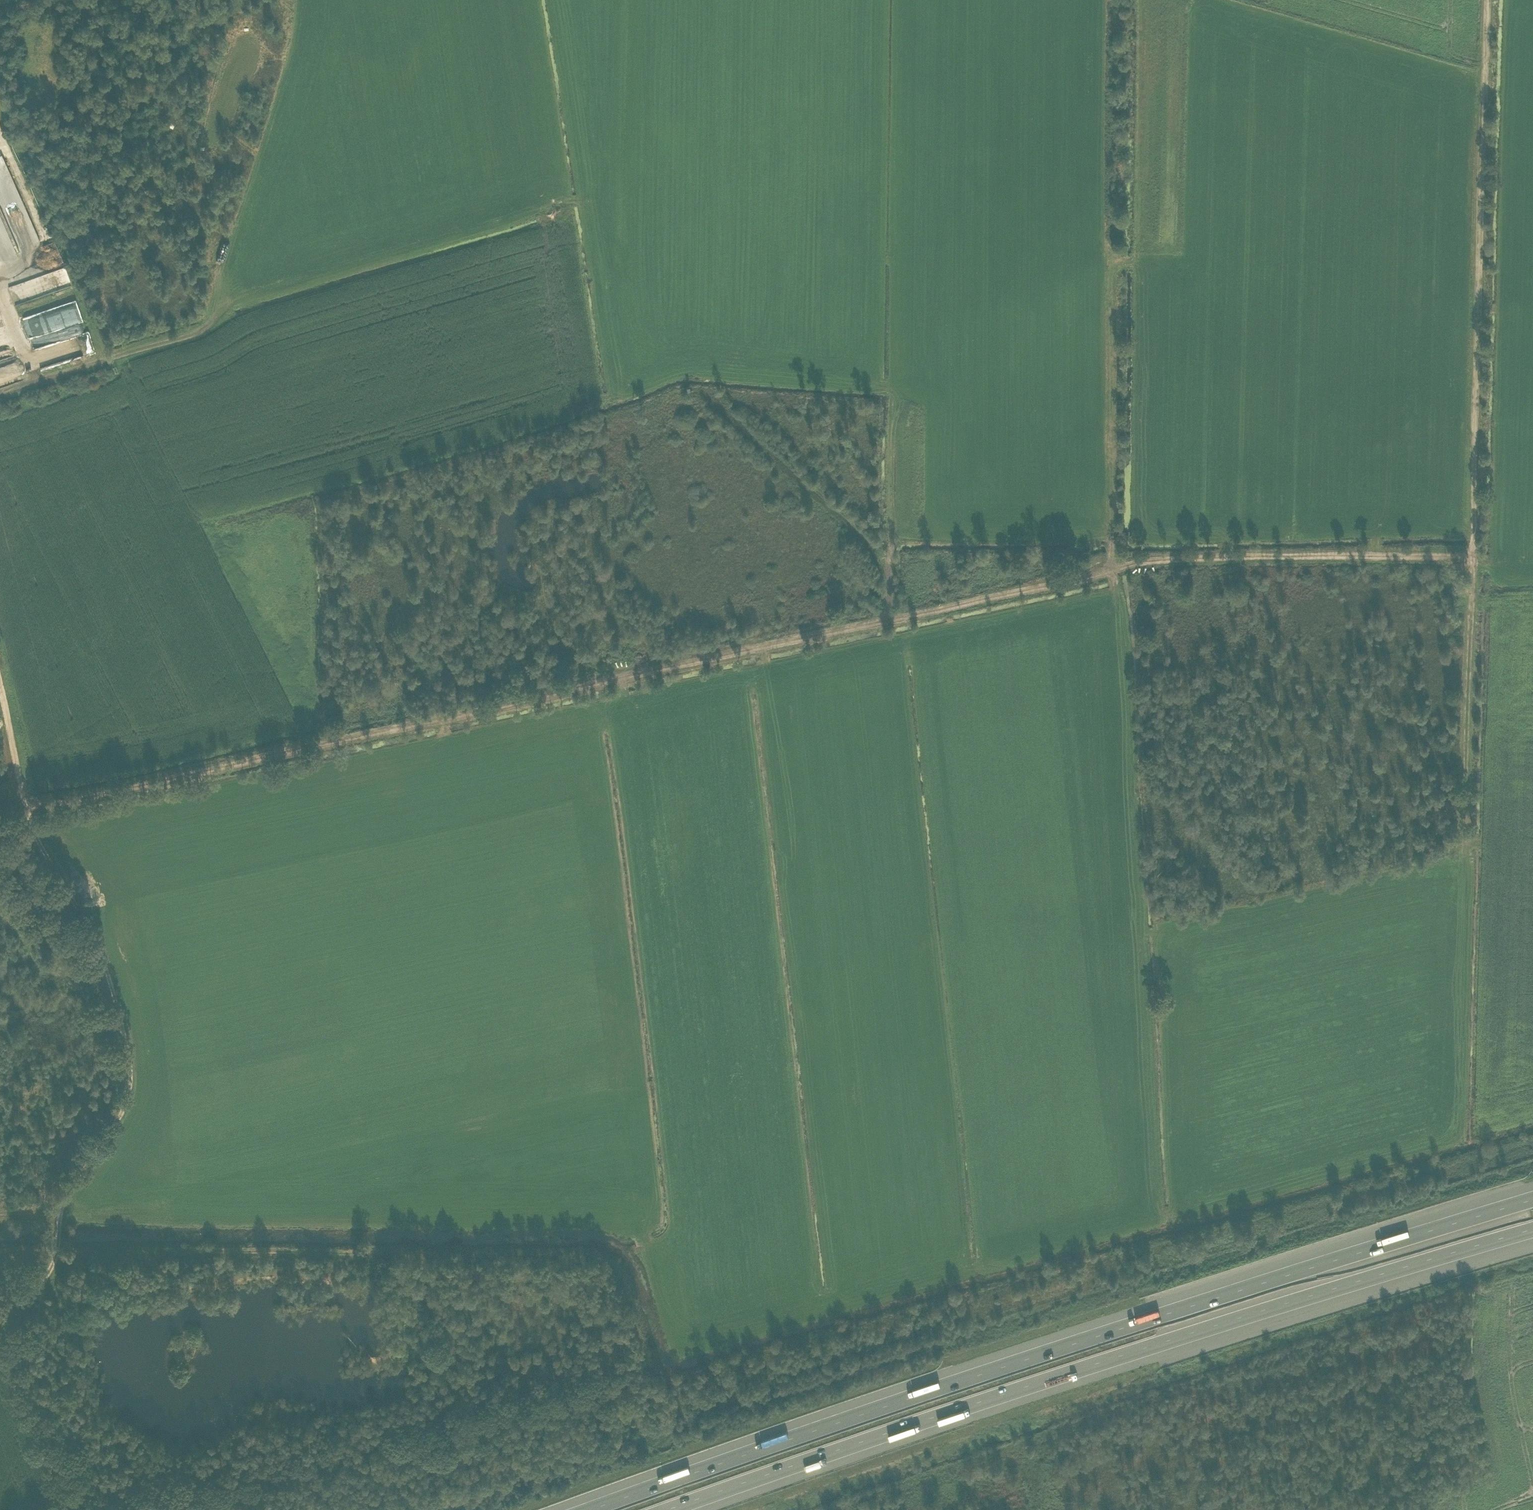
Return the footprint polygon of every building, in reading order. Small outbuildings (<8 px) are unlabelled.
[(0,157),(0,174),(9,171),(4,156),(0,157)] [(14,235),(35,230),(33,220),(27,222),(20,191),(7,194),(9,202),(16,200),(18,207),(15,208),(16,213),(23,211),(27,225),(12,229),(14,235)] [(42,366),(96,353),(91,331),(36,344),(42,366)]
